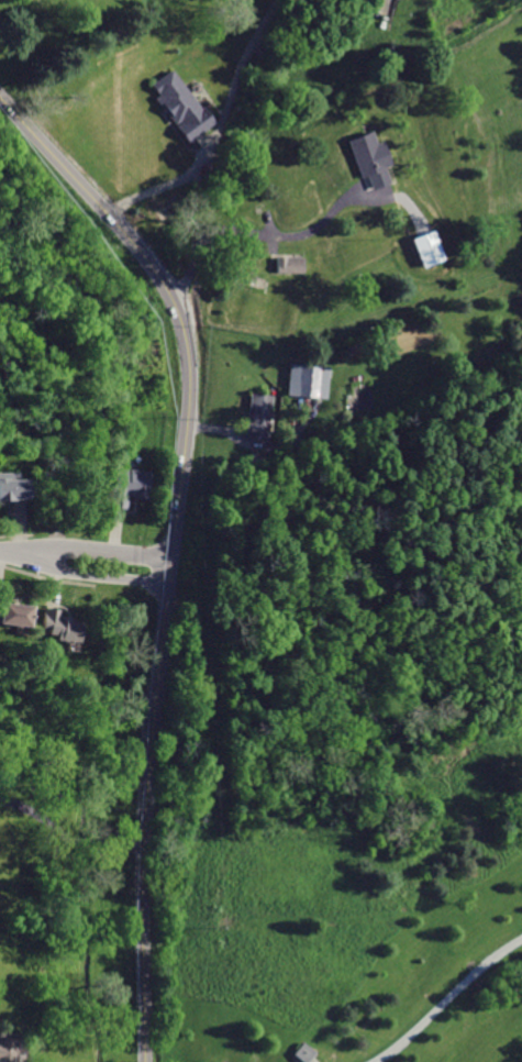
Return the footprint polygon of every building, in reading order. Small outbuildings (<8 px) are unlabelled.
[(170,70),(151,85),(156,93),(152,97),(184,141),(193,134),(211,121),(200,106),(197,107),(170,70)] [(373,130),(346,139),(359,177),(365,175),(368,182),(370,189),(391,182),(385,165),(391,163),(384,140),(377,142),(373,130)] [(435,228),(425,232),(413,237),(425,267),(447,258),(435,228)] [(278,255),(277,274),(307,275),(307,255),(281,255),(278,255)] [(290,366),(289,385),(297,386),(296,396),(316,398),(318,367),(290,366)] [(249,394),(245,440),(270,443),(275,396),(249,394)] [(111,467),(105,507),(123,509),(125,495),(145,497),(148,472),(111,467)] [(2,501),(2,498),(24,498),(24,478),(0,478),(0,501),(2,501)] [(22,627),(25,606),(0,602),(0,624),(22,627)] [(37,607),(35,629),(48,630),(47,637),(76,640),(78,623),(65,622),(66,616),(55,615),(55,609),(37,607)] [(24,1053),(26,1035),(0,1031),(0,1061),(14,1061),(16,1052),(24,1053)] [(291,1054),(300,1061),(310,1061),(318,1053),(303,1040),(291,1054)]
